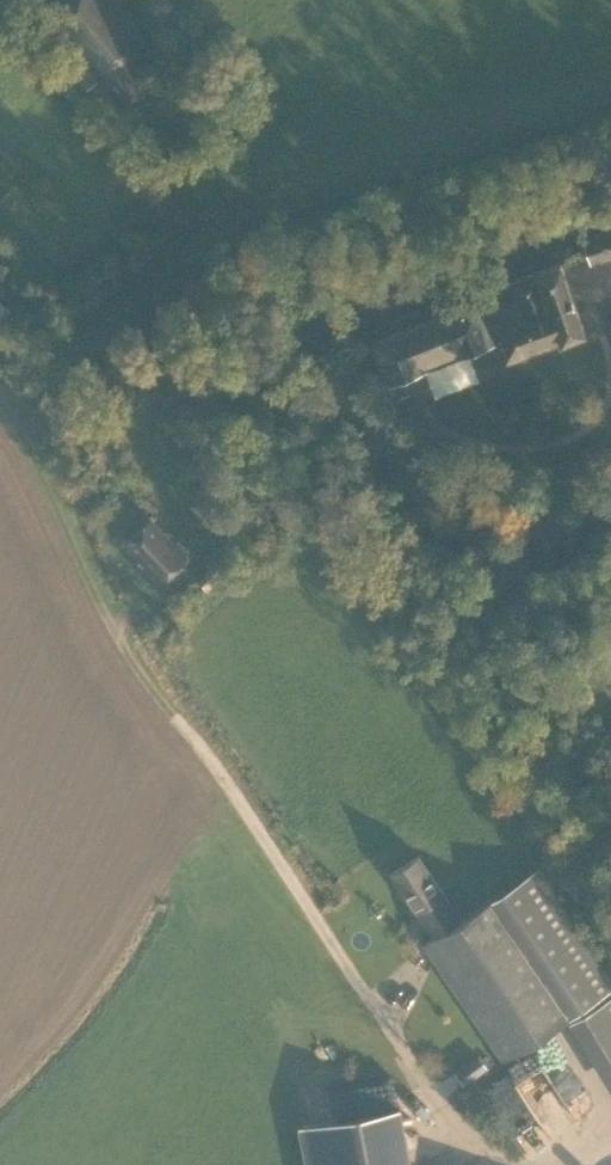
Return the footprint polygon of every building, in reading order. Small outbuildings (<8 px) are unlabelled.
[(610,255),(610,229),(583,237),(591,262),(610,255)] [(509,279),(516,296),(483,308),(479,298),(370,341),(386,383),(427,367),(426,364),(455,352),(456,356),(496,340),(506,363),(588,331),(560,259),(509,279)] [(187,554),(150,516),(123,543),(160,581),(187,554)] [(220,577),(210,565),(197,577),(207,588),(220,577)] [(418,851),(390,870),(434,936),(424,942),(502,1059),(610,987),(610,976),(538,866),(462,917),(418,851)] [(488,1065),(479,1053),(455,1070),(464,1083),(488,1065)] [(400,1104),(297,1124),(305,1164),(412,1164),(400,1104)]
